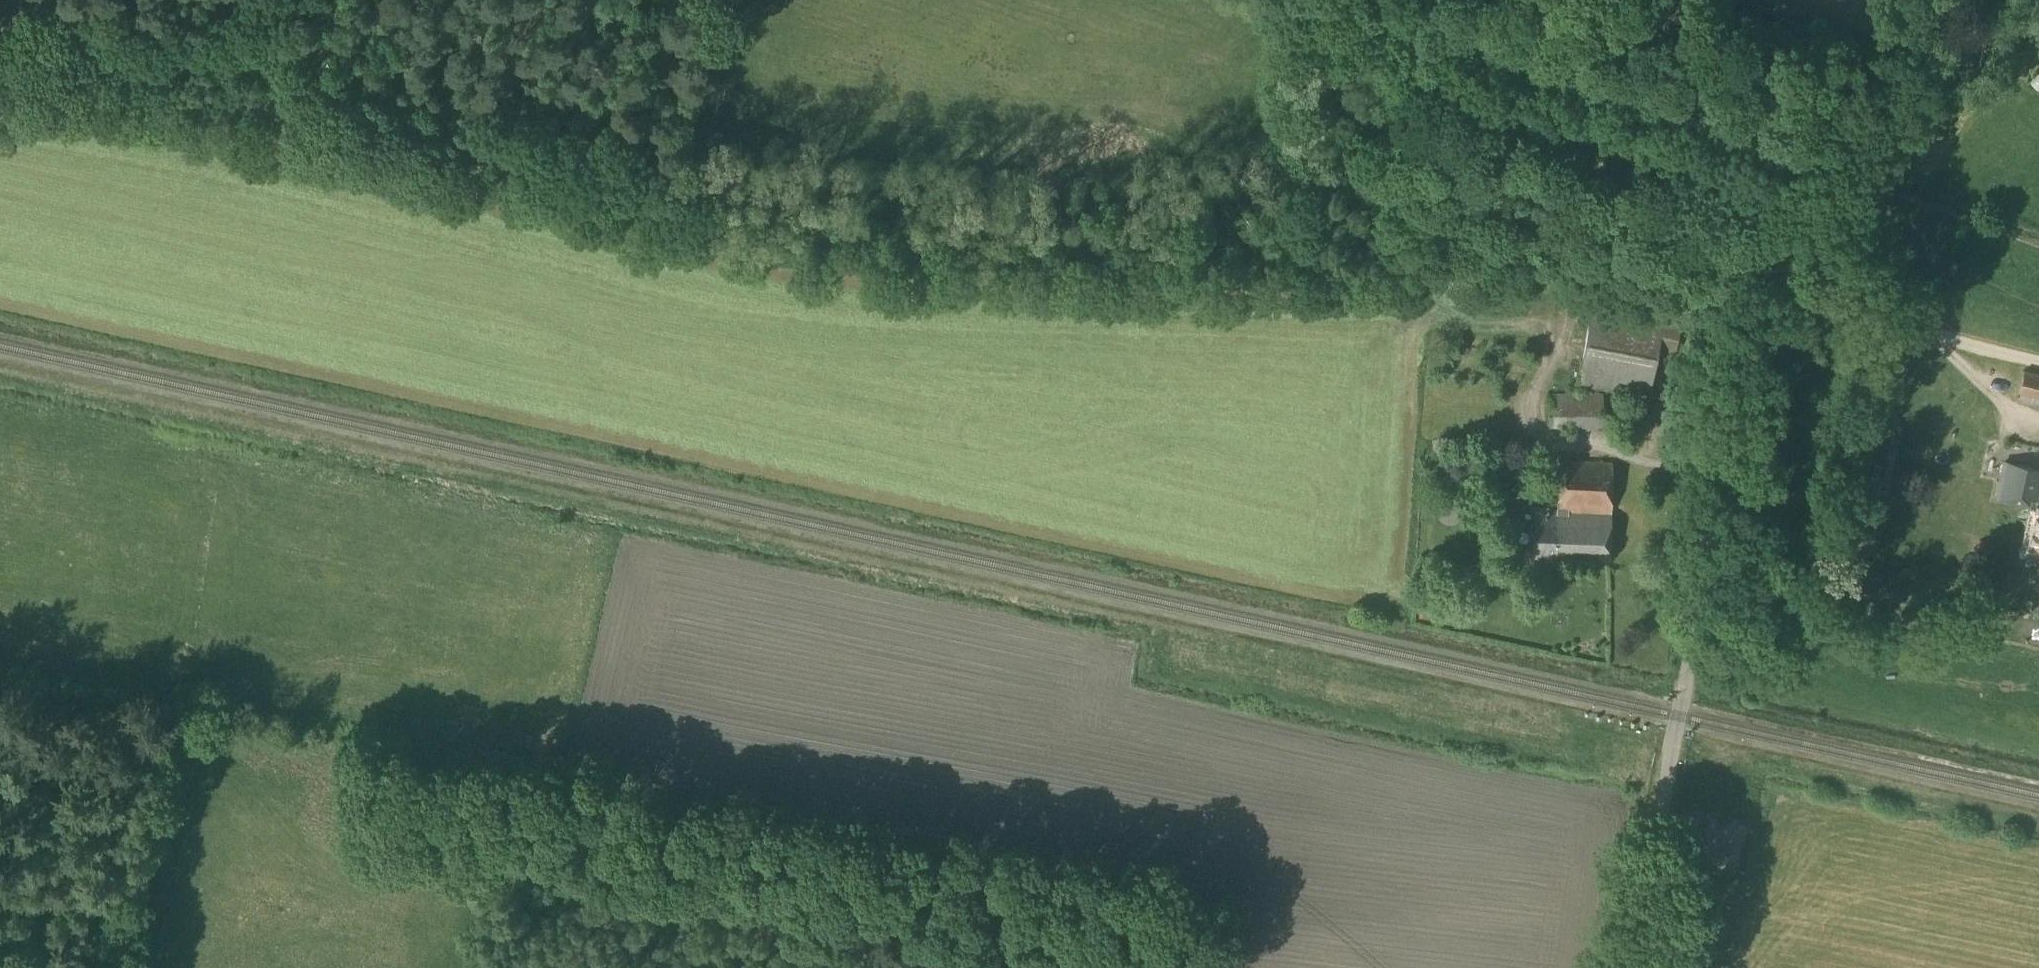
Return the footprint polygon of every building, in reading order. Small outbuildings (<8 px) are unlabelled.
[(1673,356),(1680,317),(1592,301),(1577,383),(1648,396),(1656,353),(1673,356)] [(2024,369),(2018,392),(2038,398),(2038,373),(2024,369)] [(1548,426),(1602,426),(1602,392),(1548,393),(1548,426)] [(1609,561),(1612,462),(1558,461),(1557,511),(1547,511),(1547,506),(1531,506),(1529,563),(1556,563),(1556,560),(1609,561)] [(2038,492),(2038,470),(2004,462),(1997,497),(2036,505),(2038,492)] [(2036,505),(2028,545),(2038,548),(2038,492),(2036,505)]
